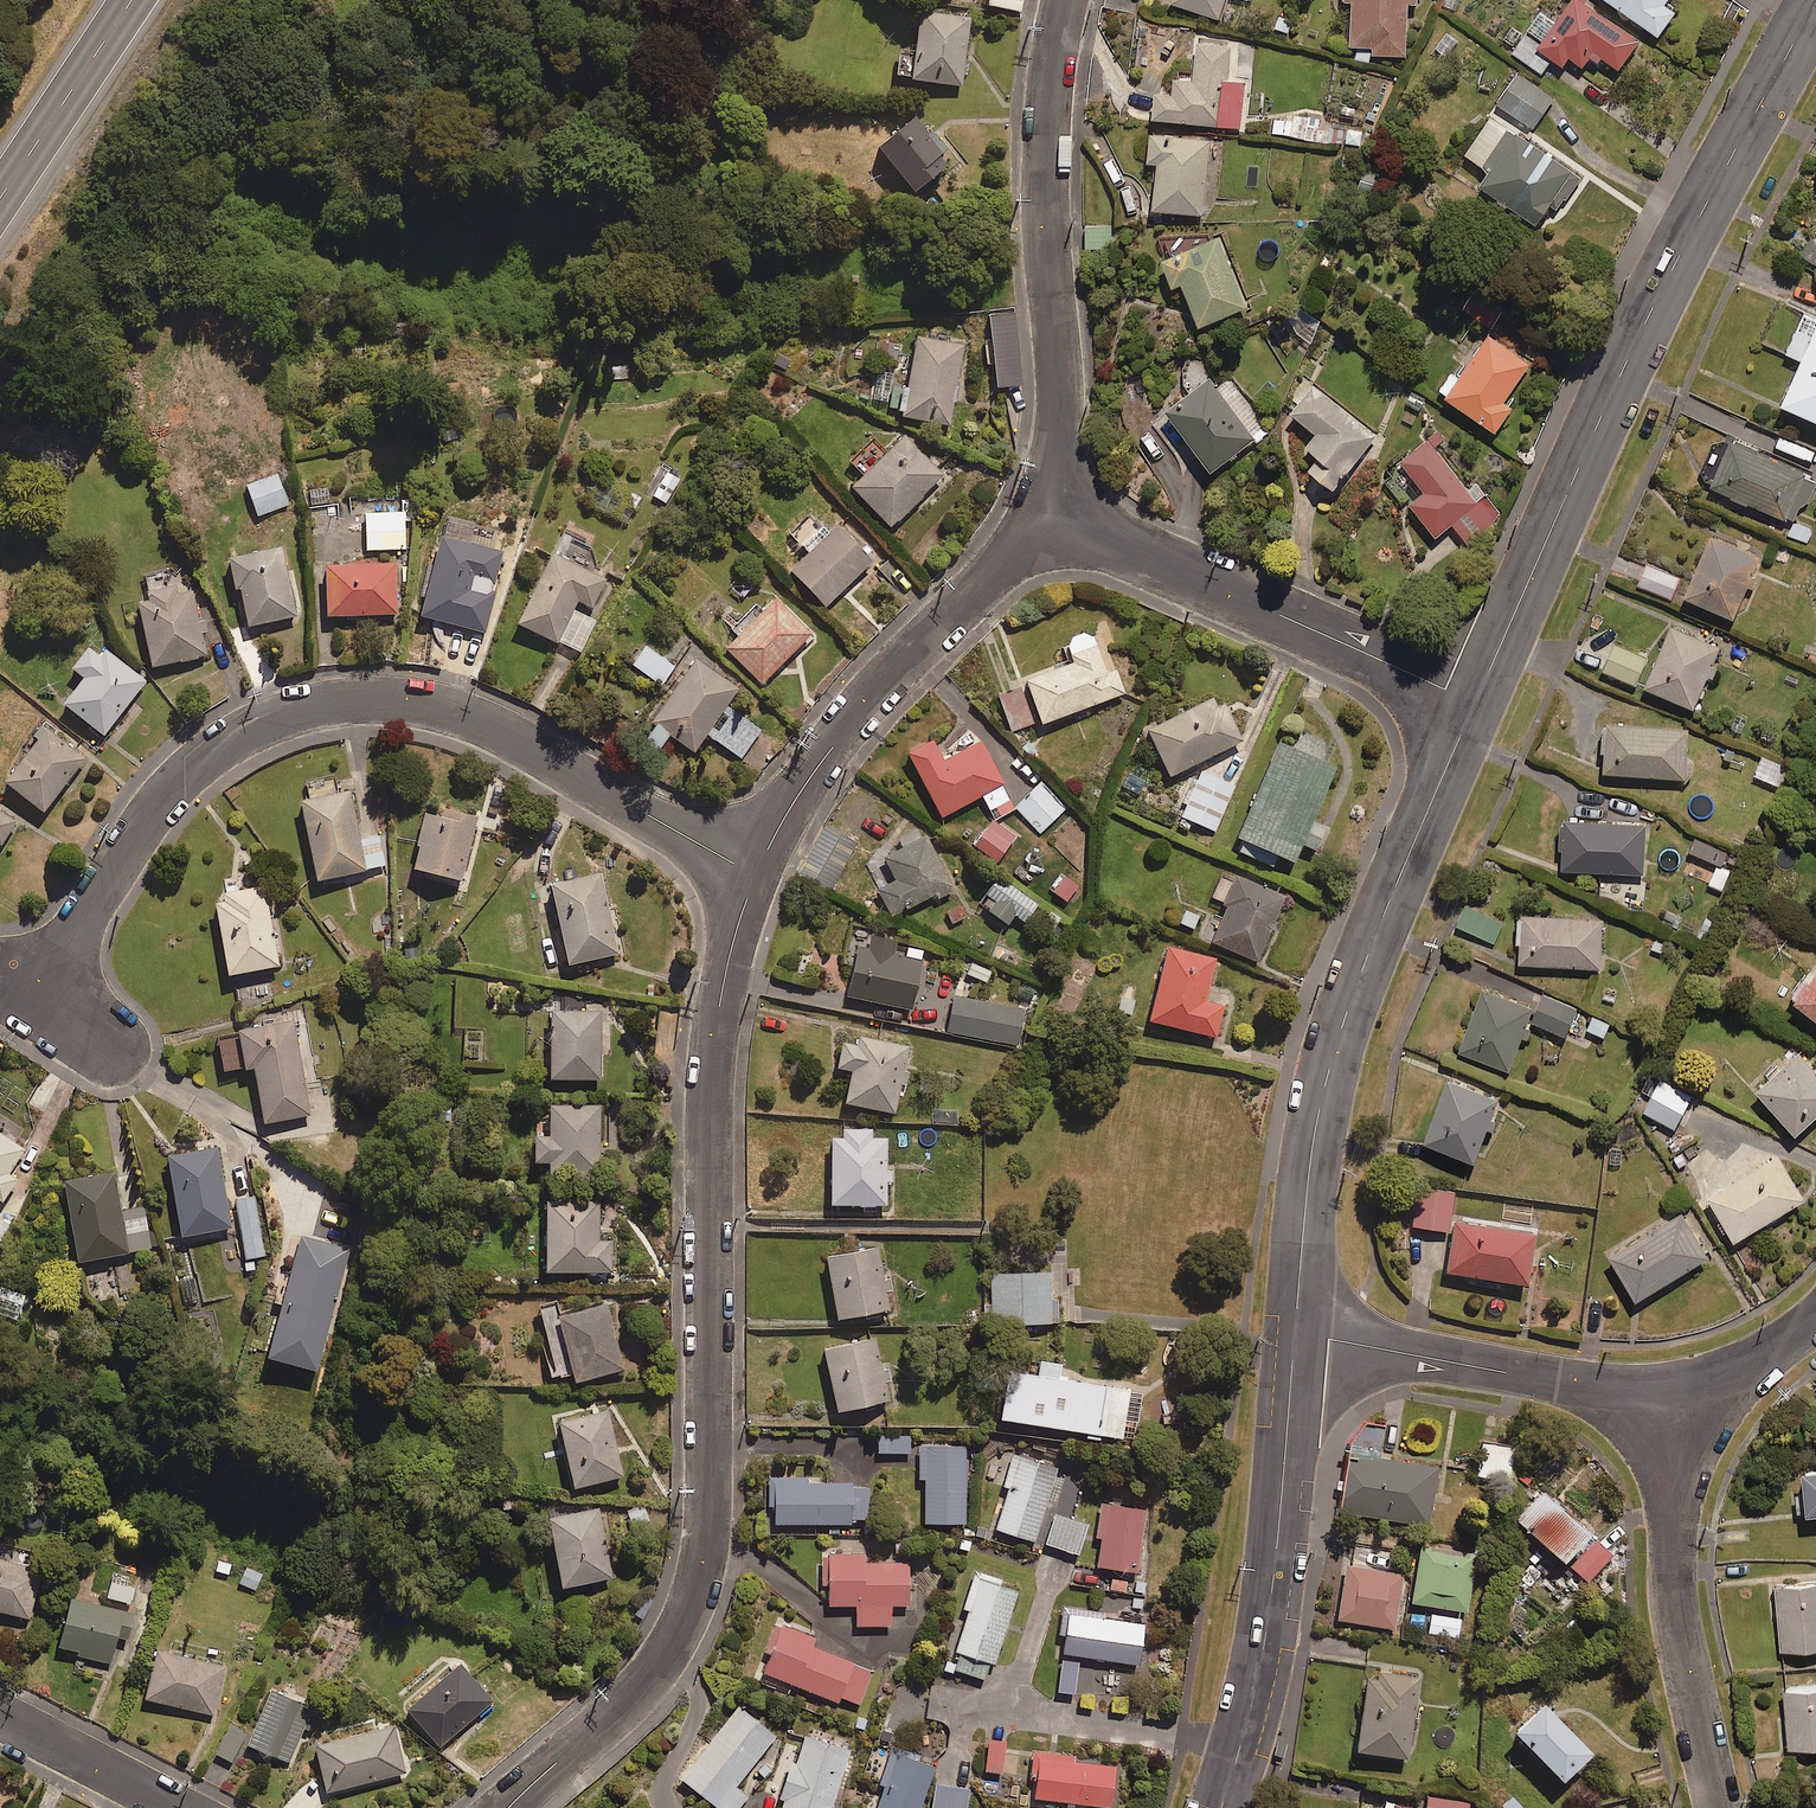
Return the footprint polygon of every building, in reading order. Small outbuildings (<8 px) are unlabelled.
[(986,14),(1019,19),(1022,0),(989,0),(986,14)] [(1216,14),(1221,0),(1179,0),(1216,14)] [(1349,39),(1353,39),(1353,58),(1371,59),(1371,49),(1404,50),(1405,0),(1350,0),(1349,39)] [(1586,53),(1595,59),(1600,52),(1617,64),(1638,34),(1589,0),(1565,0),(1553,16),(1538,6),(1525,24),(1542,36),(1537,42),(1525,34),(1513,51),(1540,70),(1552,54),(1560,60),(1567,51),(1581,61),(1586,53)] [(1660,31),(1678,6),(1669,0),(1615,0),(1660,31)] [(969,24),(916,19),(909,90),(963,95),(969,24)] [(1149,112),(1241,123),(1246,79),(1225,76),(1230,40),(1194,36),(1189,74),(1171,72),(1169,87),(1152,85),(1149,112)] [(1552,96),(1516,70),(1495,98),(1531,124),(1552,96)] [(1292,109),(1290,118),(1273,115),(1271,128),(1340,141),(1342,127),(1317,122),(1318,114),(1292,109)] [(946,164),(936,150),(946,144),(928,120),(919,126),(908,110),(872,136),(910,190),(946,164)] [(1578,176),(1490,111),(1463,148),(1487,166),(1479,178),(1532,218),(1547,198),(1557,205),(1578,176)] [(1202,209),(1211,135),(1147,127),(1144,155),(1155,156),(1149,203),(1202,209)] [(1243,303),(1217,234),(1159,255),(1168,281),(1179,277),(1195,321),(1243,303)] [(1801,239),(1797,255),(1815,259),(1815,243),(1801,239)] [(1473,286),(1460,304),(1489,326),(1502,307),(1473,286)] [(1813,318),(1800,312),(1784,350),(1797,355),(1779,396),(1815,412),(1815,312),(1813,318)] [(964,341),(913,330),(896,409),(947,420),(964,341)] [(1528,361),(1487,332),(1455,375),(1448,370),(1437,386),(1493,427),(1510,403),(1502,397),(1528,361)] [(1238,453),(1235,449),(1253,437),(1256,441),(1268,432),(1229,377),(1216,386),(1207,374),(1164,404),(1209,467),(1229,453),(1232,458),(1238,453)] [(1374,431),(1309,380),(1288,407),(1314,428),(1304,441),(1310,445),(1299,459),(1332,484),(1374,431)] [(843,458),(859,473),(848,485),(889,525),(942,470),(901,430),(882,449),(867,433),(843,458)] [(1474,481),(1467,487),(1432,445),(1441,438),(1434,430),(1399,459),(1424,487),(1408,501),(1435,532),(1445,524),(1462,543),(1500,511),(1474,481)] [(1798,518),(1815,479),(1815,476),(1727,436),(1707,481),(1792,519),(1786,533),(1803,541),(1811,523),(1798,518)] [(678,471),(661,465),(649,497),(665,503),(678,471)] [(406,506),(364,507),(365,548),(407,546),(406,506)] [(804,548),(786,564),(821,603),(870,559),(835,519),(825,528),(808,509),(786,528),(804,548)] [(502,524),(440,511),(436,532),(429,531),(413,612),(462,622),(471,577),(491,581),(502,524)] [(1757,573),(1751,570),(1759,552),(1709,529),(1681,590),(1731,613),(1744,584),(1750,587),(1757,573)] [(590,606),(604,575),(591,545),(561,531),(552,551),(543,547),(511,616),(553,636),(571,597),(590,606)] [(242,576),(248,620),(292,615),(283,543),(230,550),(233,577),(242,576)] [(398,558),(327,558),(327,607),(398,607),(398,558)] [(1679,576),(1646,561),(1637,581),(1670,596),(1679,576)] [(189,570),(143,580),(146,591),(137,593),(153,663),(206,651),(201,627),(212,625),(210,614),(199,616),(189,570)] [(807,628),(768,592),(719,644),(758,680),(807,628)] [(490,603),(473,599),(462,637),(480,642),(490,603)] [(595,616),(572,605),(557,639),(579,649),(595,616)] [(1692,703),(1705,672),(1713,675),(1718,663),(1711,660),(1718,641),(1670,620),(1643,683),(1692,703)] [(1103,671),(1090,633),(1077,631),(1071,633),(1064,639),(1062,643),(1068,661),(1014,680),(1016,688),(998,694),(1010,729),(1122,691),(1113,667),(1103,671)] [(672,660),(642,641),(628,663),(657,682),(672,660)] [(1646,657),(1612,641),(1600,666),(1634,682),(1646,657)] [(103,731),(145,679),(105,646),(101,651),(89,642),(73,663),(84,672),(63,698),(103,731)] [(689,650),(637,726),(657,740),(664,730),(690,748),(702,730),(738,755),(757,727),(721,702),(735,682),(689,650)] [(1214,703),(1210,695),(1143,726),(1165,774),(1239,740),(1221,700),(1214,703)] [(87,752),(47,720),(3,775),(44,807),(87,752)] [(1599,769),(1690,775),(1691,756),(1685,756),(1687,727),(1601,722),(1599,769)] [(1012,808),(976,738),(947,753),(946,750),(937,754),(928,737),(904,749),(938,814),(979,793),(993,818),(1012,808)] [(1331,761),(1273,738),(1232,840),(1289,863),(1331,761)] [(1790,766),(1744,748),(1737,767),(1782,785),(1790,766)] [(387,862),(382,835),(360,838),(351,785),(339,787),(336,768),(306,773),(309,792),(301,794),(314,874),(387,862)] [(1211,831),(1233,787),(1197,769),(1172,821),(1188,829),(1191,822),(1211,831)] [(1066,805),(1040,779),(1012,807),(1038,833),(1066,805)] [(1,840),(17,816),(0,805),(0,839),(1,840)] [(474,818),(424,807),(410,869),(459,880),(474,818)] [(1646,820),(1562,816),(1560,868),(1644,871),(1646,820)] [(1013,836),(990,818),(971,841),(994,859),(1013,836)] [(934,897),(950,889),(920,831),(879,853),(892,876),(875,885),(890,914),(931,892),(934,897)] [(1724,849),(1694,836),(1688,848),(1719,862),(1724,849)] [(1730,869),(1714,862),(1706,882),(1722,889),(1730,869)] [(597,868),(546,879),(563,960),(614,949),(597,868)] [(1283,893),(1232,871),(1229,877),(1219,872),(1209,894),(1225,901),(1208,939),(1254,959),(1283,893)] [(1033,902),(995,876),(977,901),(1005,921),(1012,912),(1022,919),(1033,902)] [(225,892),(216,894),(229,969),(279,960),(264,880),(224,887),(225,892)] [(1503,921),(1465,903),(1455,923),(1493,941),(1503,921)] [(1202,914),(1184,905),(1175,921),(1193,931),(1202,914)] [(1602,916),(1520,911),(1517,959),(1599,964),(1602,916)] [(918,947),(902,944),(900,954),(886,952),(889,934),(854,927),(842,994),(908,1005),(918,947)] [(1213,1034),(1220,1004),(1201,999),(1212,956),(1164,944),(1145,1017),(1213,1034)] [(1791,992),(1815,1011),(1815,960),(1791,992)] [(1531,1024),(1525,1022),(1527,1017),(1564,1032),(1575,1006),(1487,970),(1456,1045),(1507,1066),(1521,1032),(1527,1035),(1531,1024)] [(1137,995),(1116,991),(1113,1010),(1134,1014),(1137,995)] [(1022,1008),(951,992),(942,1030),(1013,1046),(1022,1008)] [(604,1006),(553,1005),(550,1072),(601,1074),(604,1006)] [(310,1110),(294,1014),(223,1026),(230,1065),(255,1060),(264,1118),(310,1110)] [(894,1110),(903,1068),(900,1068),(905,1043),(852,1032),(849,1043),(837,1039),(832,1063),(847,1066),(841,1099),(894,1110)] [(1797,1047),(1754,1089),(1793,1129),(1815,1106),(1815,1067),(1797,1047)] [(1498,1115),(1490,1112),(1497,1094),(1447,1075),(1424,1138),(1473,1156),(1485,1125),(1494,1128),(1498,1115)] [(1690,1095),(1660,1078),(1643,1110),(1674,1126),(1690,1095)] [(537,1122),(536,1157),(550,1157),(549,1167),(601,1168),(602,1100),(551,1100),(551,1122),(537,1122)] [(889,1167),(883,1167),(884,1135),(864,1135),(864,1126),(840,1126),(840,1135),(827,1134),(826,1201),(883,1202),(883,1181),(889,1181),(889,1167)] [(0,1128),(0,1195),(2,1196),(17,1174),(8,1168),(25,1145),(0,1128)] [(231,1222),(218,1142),(168,1150),(181,1230),(231,1222)] [(1776,1151),(1707,1194),(1733,1236),(1802,1193),(1776,1151)] [(76,1254),(152,1243),(146,1201),(119,1205),(114,1167),(65,1174),(76,1254)] [(33,1187),(20,1179),(0,1214),(0,1216),(12,1223),(33,1187)] [(1452,1193),(1417,1187),(1410,1224),(1446,1231),(1452,1193)] [(583,1193),(565,1193),(565,1200),(557,1200),(557,1193),(547,1193),(546,1263),(613,1264),(614,1238),(600,1237),(601,1204),(583,1203),(583,1193)] [(264,1253),(256,1194),(237,1196),(245,1255),(264,1253)] [(1681,1207),(1605,1252),(1631,1295),(1707,1251),(1681,1207)] [(1533,1261),(1527,1260),(1531,1232),(1451,1220),(1444,1270),(1524,1282),(1526,1269),(1532,1270),(1533,1261)] [(350,1249),(301,1235),(268,1350),(317,1364),(350,1249)] [(890,1287),(887,1275),(879,1277),(872,1243),(821,1253),(834,1316),(885,1306),(882,1289),(890,1287)] [(1049,1271),(987,1272),(984,1324),(1058,1323),(1058,1299),(1049,1299),(1049,1271)] [(191,1273),(175,1277),(182,1305),(198,1301),(191,1273)] [(2,1286),(0,1292),(0,1316),(19,1324),(29,1296),(2,1286)] [(624,1366),(611,1298),(538,1312),(549,1374),(575,1369),(576,1375),(624,1366)] [(890,1378),(887,1364),(879,1366),(871,1334),(818,1346),(833,1410),(886,1397),(882,1380),(890,1378)] [(995,1415),(1081,1429),(1080,1435),(1096,1437),(1097,1431),(1118,1435),(1126,1387),(1055,1376),(1057,1361),(1035,1358),(1032,1373),(1002,1368),(995,1415)] [(610,1405),(561,1415),(575,1481),(623,1471),(610,1405)] [(1362,1423),(1346,1441),(1338,1511),(1426,1522),(1433,1464),(1375,1457),(1379,1425),(1362,1423)] [(910,1436),(878,1433),(876,1450),(908,1453),(910,1436)] [(1510,1445),(1482,1443),(1480,1477),(1508,1479),(1510,1445)] [(963,1521),(965,1446),(918,1445),(917,1478),(923,1478),(922,1520),(963,1521)] [(1032,1540),(1050,1487),(1063,1491),(1069,1473),(1017,1455),(992,1526),(1032,1540)] [(1798,1464),(1801,1507),(1815,1506),(1815,1463),(1798,1464)] [(765,1520),(849,1522),(849,1519),(866,1519),(867,1485),(847,1485),(847,1480),(804,1480),(804,1476),(766,1475),(765,1520)] [(1068,1487),(1058,1516),(1052,1514),(1043,1542),(1076,1553),(1085,1525),(1072,1520),(1081,1492),(1068,1487)] [(1583,1528),(1535,1487),(1509,1517),(1558,1558),(1583,1528)] [(1148,1507),(1103,1500),(1093,1563),(1138,1571),(1148,1507)] [(599,1502),(548,1512),(562,1582),(613,1572),(599,1502)] [(1475,1550),(1418,1541),(1409,1600),(1466,1609),(1475,1550)] [(1609,1554),(1597,1543),(1573,1570),(1586,1581),(1609,1554)] [(1392,1628),(1404,1552),(1357,1544),(1353,1565),(1343,1563),(1334,1618),(1392,1628)] [(860,1562),(860,1548),(823,1549),(824,1603),(853,1603),(854,1625),(888,1624),(888,1604),(907,1604),(906,1561),(860,1562)] [(236,1559),(218,1552),(210,1572),(228,1579),(236,1559)] [(35,1564),(0,1553),(0,1606),(28,1615),(40,1575),(33,1573),(35,1564)] [(1542,1574),(1519,1557),(1506,1573),(1528,1591),(1542,1574)] [(266,1571),(244,1561),(233,1585),(255,1595),(266,1571)] [(952,1668),(981,1677),(986,1661),(990,1662),(1015,1588),(974,1575),(949,1649),(957,1652),(952,1668)] [(134,1583),(111,1578),(107,1595),(130,1600),(134,1583)] [(1776,1580),(1779,1647),(1815,1645),(1815,1578),(1776,1580)] [(70,1591),(59,1641),(78,1646),(77,1652),(111,1660),(117,1631),(127,1634),(133,1606),(70,1591)] [(1105,1613),(1064,1606),(1057,1651),(1136,1663),(1143,1623),(1104,1617),(1105,1613)] [(1459,1617),(1429,1614),(1426,1632),(1456,1636),(1459,1617)] [(763,1667),(839,1700),(842,1694),(859,1702),(873,1670),(810,1643),(815,1634),(784,1620),(763,1667)] [(226,1661),(157,1644),(145,1694),(213,1712),(226,1661)] [(493,1698),(459,1658),(406,1704),(440,1744),(493,1698)] [(1077,1662),(1060,1659),(1055,1690),(1071,1692),(1077,1662)] [(1404,1756),(1416,1677),(1366,1669),(1353,1748),(1404,1756)] [(1782,1686),(1786,1745),(1815,1743),(1815,1683),(1782,1686)] [(313,1702),(271,1684),(246,1741),(289,1759),(313,1702)] [(1584,1748),(1552,1715),(1555,1712),(1540,1696),(1507,1728),(1555,1776),(1584,1748)] [(742,1700),(681,1774),(723,1807),(737,1807),(748,1795),(735,1784),(779,1730),(742,1700)] [(392,1721),(315,1737),(325,1786),(402,1770),(392,1721)] [(246,1731),(231,1724),(217,1751),(232,1759),(246,1731)] [(781,1795),(785,1797),(781,1807),(831,1807),(851,1747),(805,1733),(796,1761),(792,1760),(781,1795)] [(1006,1737),(988,1736),(985,1768),(1003,1770),(1006,1737)] [(920,1752),(895,1744),(875,1807),(920,1807),(934,1762),(919,1758),(920,1752)] [(1110,1805),(1115,1765),(1074,1760),(1075,1755),(1037,1750),(1031,1795),(1110,1805)] [(936,1780),(932,1807),(967,1807),(970,1786),(936,1780)] [(1510,1790),(1496,1800),(1502,1807),(1524,1807),(1510,1790)] [(1424,1794),(1422,1807),(1468,1807),(1469,1800),(1424,1794)]
